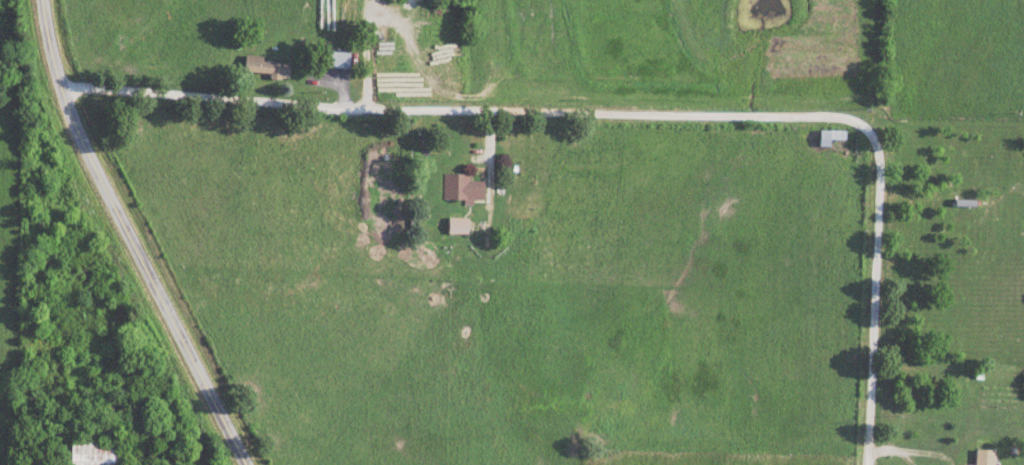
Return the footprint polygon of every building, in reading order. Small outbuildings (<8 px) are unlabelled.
[(323,65),(349,68),(351,53),(325,49),(323,65)] [(289,76),(290,62),(263,61),(263,56),(245,55),(244,74),(289,76)] [(831,145),(831,140),(845,140),(845,129),(820,129),(820,145),(831,145)] [(443,200),(483,200),(483,180),(470,180),(470,172),(443,172),(443,200)] [(448,233),(467,233),(467,217),(448,217),(448,233)] [(70,440),(70,464),(118,464),(118,440),(70,440)] [(994,449),(975,448),(975,464),(994,464),(994,449)]
